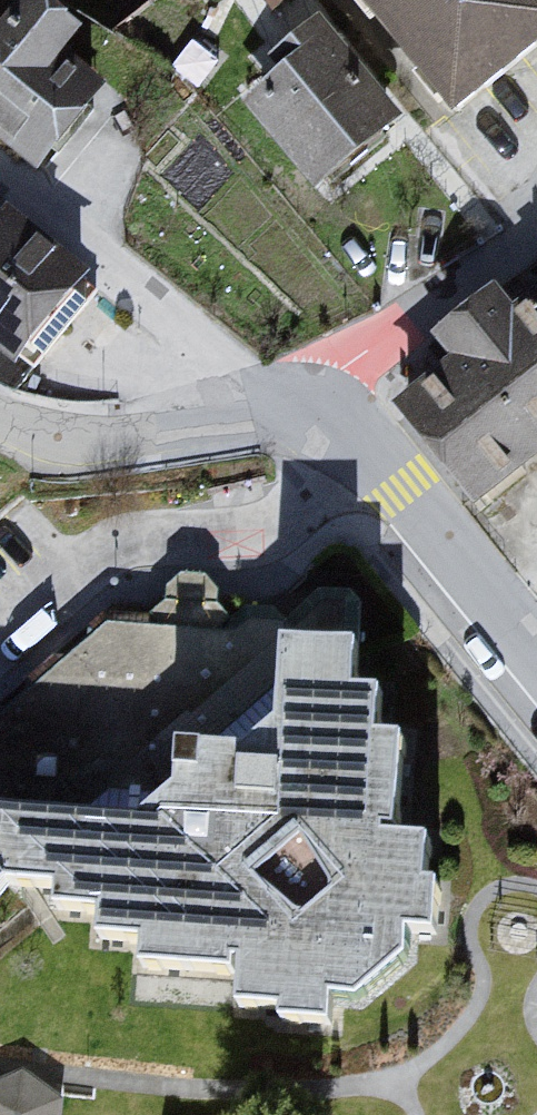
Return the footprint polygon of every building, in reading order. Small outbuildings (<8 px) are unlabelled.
[(0,32),(0,154),(35,182),(97,116),(62,87),(86,34),(38,0),(27,0),(0,32)] [(469,128),(536,73),(536,0),(361,0),(469,128)] [(404,128),(319,28),(293,71),(243,113),(313,201),(404,128)] [(26,376),(92,288),(0,218),(0,356),(26,376)] [(395,415),(484,516),(536,473),(536,314),(528,317),(503,289),(439,342),(454,369),(395,415)] [(296,650),(294,734),(260,759),(197,752),(190,803),(150,833),(2,820),(0,817),(0,874),(22,900),(53,900),(55,918),(111,928),(110,950),(158,953),(154,981),(252,986),(250,971),(259,971),(259,1016),(303,1021),(349,1037),(349,1019),(347,1004),(372,1015),(424,972),(423,945),(449,950),(453,894),(438,894),(444,852),(414,850),(420,746),(398,746),(398,704),(372,703),(376,657),(296,650)] [(10,914),(22,900),(0,874),(0,918),(10,914)] [(0,1091),(0,1114),(57,1114),(58,1109),(38,1091),(4,1089),(0,1091)]
